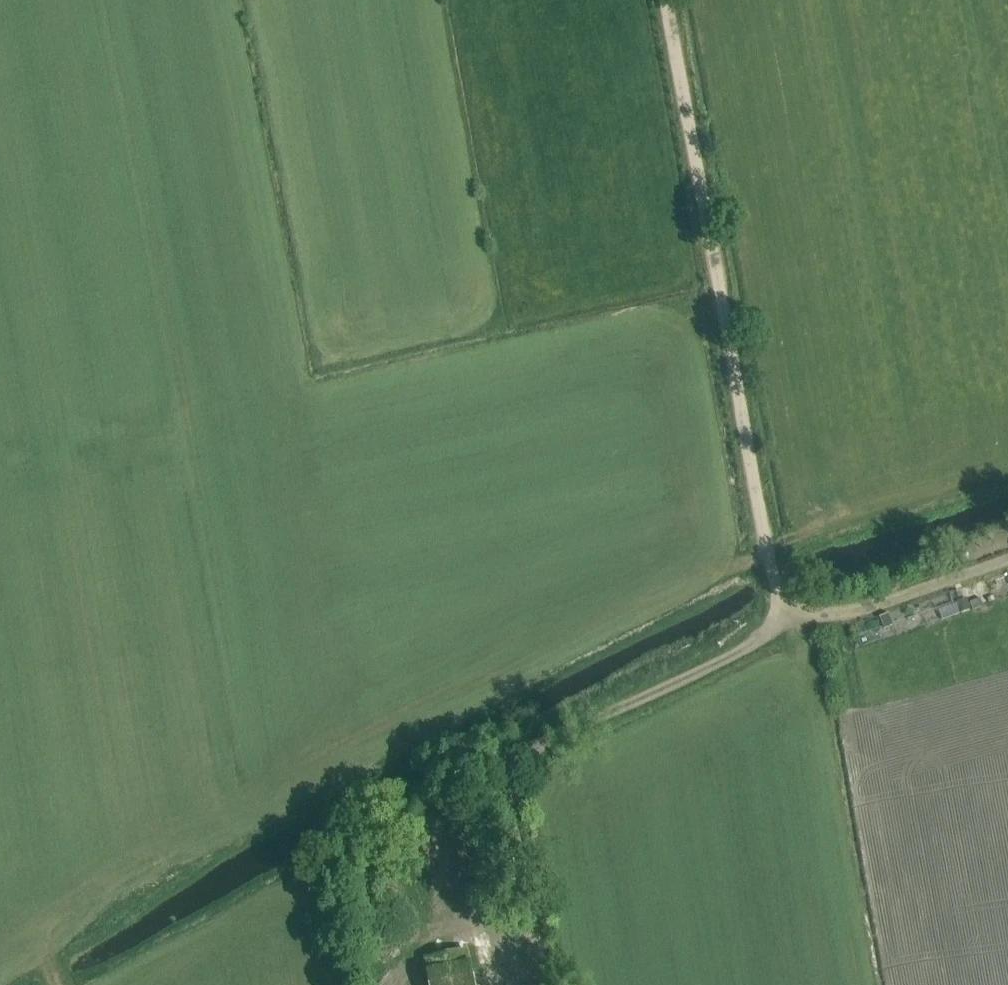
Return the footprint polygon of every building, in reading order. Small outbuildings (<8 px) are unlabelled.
[(422,963),(422,964),(423,964),(425,976),(424,976),(424,977),(425,977),(426,984),(425,984),(474,984),(473,978),(474,978),(474,977),(473,977),(472,969),(473,969),(473,968),(472,968),(470,956),(471,956),(471,955),(470,955),(469,954),(468,955),(469,956),(443,959),(443,958),(442,959),(442,960),(424,963),(424,962),(423,962),(423,963),(422,963)]
